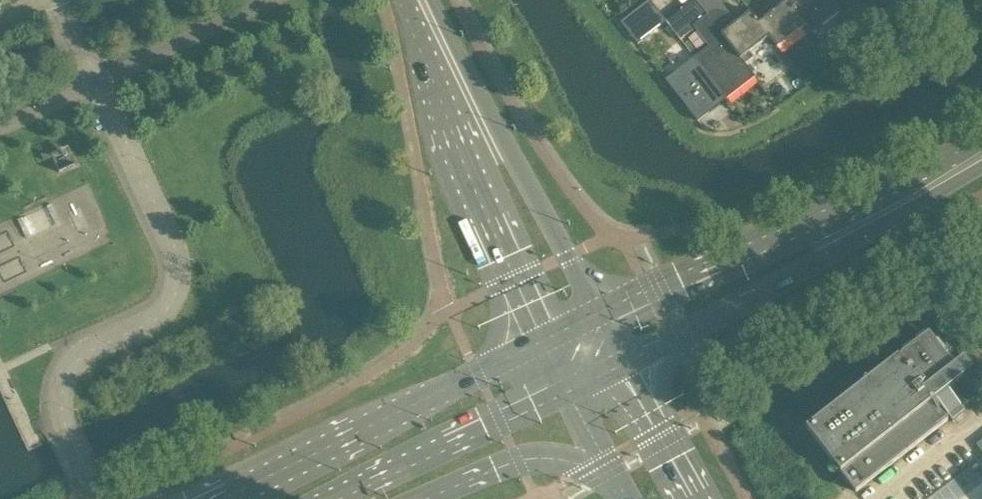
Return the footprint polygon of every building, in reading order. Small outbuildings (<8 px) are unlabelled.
[(647,18),(658,10),(650,0),(649,0),(620,22),(638,45),(657,29),(647,18)] [(741,58),(722,34),(697,0),(696,0),(697,2),(686,11),(683,8),(666,21),(680,40),(695,29),(708,46),(694,58),(726,100),(755,77),(741,58)] [(787,1),(786,1),(805,25),(805,26),(811,34),(841,11),(832,0),(786,0),(787,1)] [(777,48),(805,26),(805,25),(786,1),(759,22),(758,23),(769,37),(777,48)] [(741,58),(769,37),(758,23),(759,22),(751,12),(722,34),(741,58)] [(698,122),(726,100),(694,58),(665,80),(698,122)] [(947,390),(962,378),(953,366),(928,334),(806,429),(855,492),(949,419),(952,423),(965,412),(947,390)] [(925,498),(960,498),(951,484),(925,498)]
